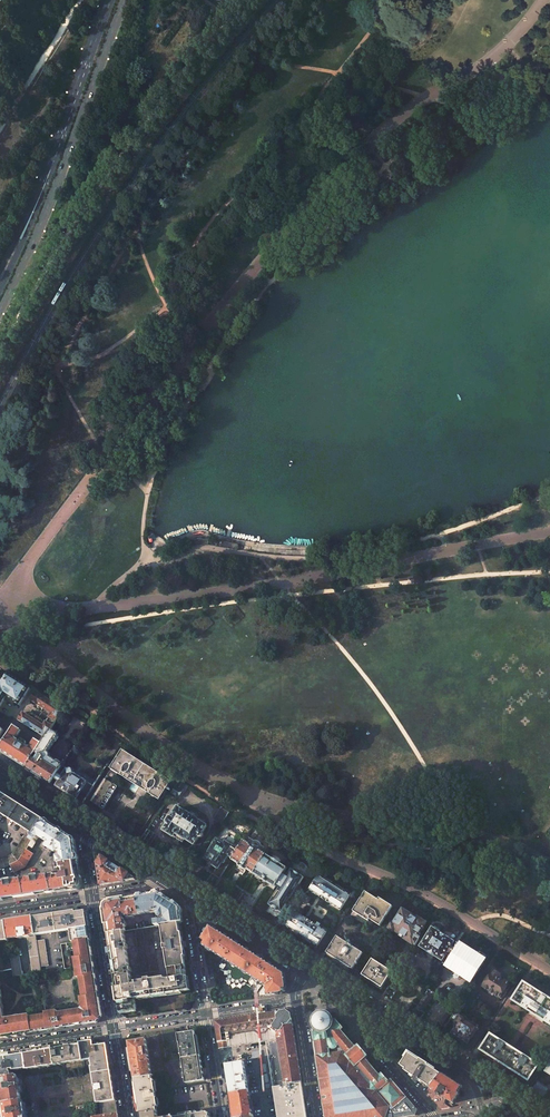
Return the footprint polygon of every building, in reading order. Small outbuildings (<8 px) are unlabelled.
[(32,382),(26,378),(19,392),(26,395),(32,382)] [(230,542),(218,539),(217,546),(237,549),(238,544),(230,542)] [(7,697),(20,706),(31,689),(8,674),(8,673),(7,675),(6,675),(5,673),(4,672),(2,671),(0,671),(0,708),(7,697)] [(64,710),(36,692),(31,700),(51,713),(43,726),(23,713),(18,720),(39,734),(46,738),(52,729),(64,710)] [(14,726),(9,734),(0,748),(0,751),(27,768),(46,738),(39,734),(30,748),(26,746),(27,745),(26,745),(26,744),(25,743),(25,744),(24,743),(25,743),(23,742),(23,743),(21,742),(16,739),(21,730),(14,726)] [(59,734),(52,729),(46,738),(27,768),(49,782),(51,783),(54,779),(58,773),(63,765),(61,764),(59,763),(60,762),(59,760),(48,753),(56,742),(59,738),(59,734)] [(171,783),(122,752),(101,785),(91,802),(103,810),(105,806),(117,786),(112,783),(118,774),(127,780),(133,784),(142,790),(149,794),(160,801),(171,783)] [(97,782),(69,764),(67,769),(66,769),(62,775),(58,773),(54,779),(51,783),(55,786),(83,804),(97,782)] [(186,785),(180,781),(172,793),(178,797),(184,789),(186,785)] [(4,868),(11,865),(19,860),(26,850),(29,846),(32,841),(44,820),(0,792),(0,812),(28,831),(15,852),(12,854),(2,859),(0,860),(0,869),(4,868)] [(204,820),(198,817),(198,815),(192,811),(190,812),(189,814),(188,813),(178,807),(171,818),(171,817),(170,818),(167,822),(167,824),(168,824),(164,831),(174,837),(177,838),(175,840),(175,841),(174,840),(173,840),(173,842),(174,843),(177,845),(178,845),(180,844),(178,843),(178,842),(180,840),(183,842),(185,839),(194,845),(199,838),(202,837),(204,835),(203,833),(207,826),(204,824),(205,822),(206,821),(205,819),(204,820)] [(229,812),(222,808),(220,812),(214,820),(221,824),(229,812)] [(159,820),(156,818),(141,841),(147,844),(154,833),(150,831),(151,828),(153,829),(159,820)] [(41,839),(49,844),(47,847),(53,851),(65,833),(45,820),(44,820),(32,841),(35,843),(36,843),(38,844),(41,839)] [(226,842),(238,849),(244,840),(244,839),(221,824),(208,845),(211,847),(217,839),(224,844),(226,842)] [(78,861),(75,839),(65,833),(53,851),(54,852),(56,849),(61,853),(62,857),(58,857),(59,864),(60,864),(78,861)] [(156,835),(154,833),(147,844),(149,846),(156,835)] [(254,873),(266,854),(269,850),(261,845),(261,844),(260,842),(257,841),(254,840),(246,836),(244,839),(244,840),(238,849),(238,850),(232,859),(240,863),(238,865),(246,870),(247,868),(254,873)] [(211,847),(204,859),(217,867),(210,879),(210,878),(207,883),(214,887),(221,877),(220,877),(222,874),(228,865),(225,863),(229,856),(232,859),(238,850),(238,849),(226,842),(224,844),(217,839),(211,847)] [(19,860),(11,865),(14,872),(25,867),(33,854),(26,850),(19,860)] [(136,878),(97,854),(96,855),(100,885),(135,880),(136,878)] [(287,868),(280,863),(281,862),(280,859),(277,858),(276,857),(274,856),(272,858),(266,854),(254,873),(253,874),(261,878),(261,879),(259,882),(264,885),(266,882),(267,882),(275,888),(276,886),(279,888),(277,890),(280,892),(276,899),(273,897),(268,904),(271,906),(272,908),(274,910),(276,911),(277,911),(279,911),(281,913),(286,906),(284,904),(288,897),(290,899),(295,891),(293,890),(297,883),(299,885),(304,877),(301,875),(301,874),(301,872),(301,870),(300,869),(298,869),(297,869),(295,870),(294,871),(291,869),(285,878),(282,876),(287,868)] [(52,875),(49,875),(52,891),(54,890),(57,890),(57,892),(76,889),(81,882),(78,861),(60,864),(62,875),(55,876),(55,874),(52,875)] [(0,883),(0,899),(52,891),(49,875),(40,877),(39,877),(39,875),(32,876),(33,878),(27,879),(27,876),(17,877),(18,880),(12,881),(12,880),(6,880),(6,882),(0,883)] [(349,896),(317,876),(309,890),(318,896),(320,898),(322,900),(324,899),(326,901),(326,902),(329,904),(329,903),(340,910),(347,899),(349,896)] [(214,887),(218,890),(224,881),(224,879),(221,877),(214,887)] [(246,893),(242,891),(236,901),(240,904),(241,903),(246,895),(246,894),(246,893)] [(160,893),(137,897),(140,915),(141,914),(140,914),(154,912),(154,915),(156,915),(157,921),(155,921),(156,926),(155,926),(179,923),(183,922),(181,910),(181,907),(160,893)] [(377,902),(364,894),(353,911),(366,919),(368,921),(369,919),(380,926),(391,909),(378,901),(377,902)] [(135,897),(107,901),(103,906),(108,934),(124,931),(126,931),(124,918),(123,917),(122,917),(122,916),(127,915),(127,917),(138,915),(135,897)] [(411,915),(403,909),(402,910),(401,910),(400,910),(399,911),(399,912),(398,913),(399,914),(392,925),(392,924),(389,929),(393,931),(394,930),(405,938),(405,939),(408,941),(412,944),(413,944),(414,944),(413,945),(413,946),(414,947),(416,944),(419,939),(416,938),(425,924),(426,923),(419,918),(420,916),(420,914),(415,911),(414,912),(411,915)] [(60,913),(33,917),(36,935),(70,930),(72,940),(72,942),(75,942),(90,939),(90,937),(86,911),(80,912),(80,910),(63,913),(60,913)] [(286,926),(318,946),(326,932),(315,925),(315,924),(313,923),(312,923),(309,922),(309,920),(307,919),(304,918),(295,912),(286,926)] [(33,917),(5,922),(8,939),(16,938),(19,937),(19,939),(21,938),(25,937),(25,938),(27,937),(33,973),(39,972),(41,972),(41,967),(37,941),(36,935),(33,917)] [(0,922),(0,940),(7,939),(8,939),(5,922),(0,922)] [(164,945),(164,950),(165,950),(169,969),(186,966),(185,962),(184,956),(183,956),(182,948),(181,941),(180,940),(179,933),(180,933),(179,923),(155,926),(156,927),(159,926),(160,926),(160,929),(162,929),(164,945)] [(239,980),(240,980),(241,979),(242,978),(244,979),(248,982),(250,979),(251,977),(255,979),(259,982),(253,991),(253,995),(258,994),(258,997),(268,996),(282,994),(286,987),(285,976),(284,977),(284,974),(281,972),(270,964),(253,953),(230,939),(212,927),(210,926),(202,939),(206,941),(203,946),(215,953),(229,963),(226,967),(232,971),(231,972),(231,973),(231,974),(231,977),(232,978),(233,979),(235,980),(237,981),(239,980)] [(432,928),(420,947),(428,952),(434,956),(435,956),(440,959),(442,961),(447,954),(450,956),(455,948),(452,946),(454,942),(453,941),(456,936),(456,933),(448,928),(446,928),(442,934),(440,933),(441,932),(440,929),(436,926),(433,927),(432,928)] [(151,927),(143,928),(149,973),(157,972),(151,927)] [(143,928),(135,929),(141,974),(149,973),(143,928)] [(124,931),(108,934),(109,940),(110,939),(112,951),(111,951),(114,971),(115,971),(117,983),(116,983),(120,1013),(137,1010),(136,999),(140,999),(150,997),(153,997),(168,994),(172,994),(189,991),(186,966),(169,969),(171,980),(166,981),(166,979),(152,980),(151,979),(146,980),(147,981),(137,983),(137,985),(133,986),(131,972),(132,972),(131,968),(130,968),(127,949),(128,949),(128,945),(126,945),(124,931)] [(345,941),(337,936),(327,953),(352,969),(356,964),(356,965),(358,963),(357,962),(363,953),(351,945),(345,941)] [(81,997),(82,1008),(82,1009),(78,1010),(57,1013),(57,1011),(55,1011),(52,1011),(45,1012),(46,1015),(30,1017),(32,1033),(96,1023),(95,1020),(97,1020),(100,1016),(99,1014),(102,1014),(90,939),(75,942),(76,950),(77,958),(75,958),(77,969),(78,978),(80,978),(83,997),(81,997)] [(44,940),(37,941),(41,967),(43,966),(43,967),(48,966),(44,940)] [(449,965),(457,971),(457,973),(461,975),(464,975),(472,980),(485,959),(485,957),(484,956),(482,954),(481,953),(477,953),(475,957),(469,953),(468,953),(460,948),(458,951),(455,949),(455,948),(450,956),(453,959),(449,965)] [(9,949),(2,950),(5,970),(12,969),(10,952),(9,949)] [(18,951),(10,952),(12,969),(13,976),(22,975),(18,951)] [(392,971),(372,959),(362,975),(382,988),(392,971)] [(492,971),(482,987),(501,999),(508,989),(506,988),(510,982),(500,976),(499,976),(499,975),(500,975),(499,975),(501,972),(496,969),(494,971),(493,971),(492,971)] [(523,982),(512,1000),(528,1010),(527,1012),(543,1022),(544,1020),(549,1024),(549,996),(542,991),(540,993),(545,995),(544,996),(525,983),(523,982)] [(396,991),(389,986),(383,996),(390,1000),(396,991)] [(476,992),(470,989),(466,997),(471,1000),(472,999),(476,992)] [(433,996),(427,992),(418,1006),(413,1014),(420,1020),(425,1012),(423,1011),(433,996)] [(418,1006),(412,1003),(407,1011),(413,1014),(418,1006)] [(2,1021),(3,1021),(7,1020),(9,1020),(14,1019),(13,1017),(4,1019),(3,1014),(2,1005),(0,1006),(0,1021),(2,1021)] [(467,1019),(466,1018),(466,1017),(460,1013),(463,1009),(463,1010),(463,1009),(459,1006),(456,1011),(451,1019),(454,1022),(454,1024),(456,1026),(455,1027),(456,1027),(452,1033),(462,1039),(468,1043),(471,1037),(472,1037),(477,1029),(479,1029),(478,1026),(477,1026),(477,1024),(476,1022),(475,1021),(475,1020),(471,1020),(470,1021),(466,1019),(467,1019)] [(456,1011),(451,1007),(441,1022),(438,1021),(434,1028),(442,1033),(442,1032),(443,1031),(451,1019),(456,1011)] [(286,1010),(215,1021),(219,1048),(243,1045),(266,1041),(266,1044),(273,1087),(301,1083),(302,1083),(291,1014),(286,1010)] [(313,1030),(326,1116),(405,1116),(415,1115),(417,1110),(391,1080),(389,1081),(382,1073),(380,1075),(368,1061),(369,1061),(366,1058),(368,1056),(358,1045),(357,1046),(354,1043),(353,1044),(341,1030),(343,1028),(336,1020),(335,1020),(334,1020),(333,1017),(331,1014),(331,1013),(330,1012),(330,1013),(326,1012),(323,1011),(323,1010),(321,1010),(321,1011),(315,1013),(316,1014),(315,1014),(315,1013),(314,1015),(313,1018),(312,1021),(311,1021),(311,1023),(312,1023),(313,1026),(314,1029),(314,1030),(313,1030)] [(14,1019),(16,1035),(32,1033),(30,1017),(29,1015),(13,1017),(14,1019)] [(0,1021),(0,1038),(16,1035),(14,1019),(9,1020),(7,1020),(3,1021),(2,1021),(0,1021)] [(184,1033),(178,1034),(179,1043),(180,1043),(181,1047),(179,1047),(179,1050),(181,1050),(182,1059),(199,1056),(195,1031),(184,1033)] [(506,1044),(490,1034),(480,1050),(515,1072),(528,1080),(526,1084),(524,1086),(529,1089),(543,1069),(538,1066),(538,1065),(522,1055),(521,1054),(515,1050),(512,1048),(508,1045),(506,1044)] [(145,1039),(129,1042),(132,1059),(132,1062),(135,1078),(152,1076),(151,1072),(146,1039),(145,1039)] [(100,1040),(81,1043),(83,1060),(84,1060),(92,1059),(93,1067),(92,1067),(93,1073),(111,1070),(107,1044),(100,1040)] [(81,1043),(53,1047),(55,1065),(56,1065),(83,1060),(81,1043)] [(53,1047),(25,1051),(27,1068),(27,1069),(55,1065),(53,1047)] [(12,1076),(11,1072),(9,1070),(14,1069),(14,1070),(27,1068),(25,1051),(0,1055),(0,1078),(12,1076)] [(441,1074),(408,1053),(400,1065),(405,1069),(405,1070),(405,1071),(415,1077),(413,1080),(416,1083),(419,1080),(429,1086),(428,1087),(429,1088),(441,1074)] [(199,1056),(182,1059),(186,1082),(203,1080),(201,1068),(199,1056)] [(244,1062),(226,1065),(226,1067),(231,1094),(249,1091),(244,1062)] [(111,1070),(93,1073),(95,1085),(94,1085),(94,1087),(95,1087),(96,1091),(98,1103),(101,1102),(115,1100),(111,1070)] [(461,1087),(441,1074),(429,1088),(434,1091),(433,1091),(436,1093),(436,1094),(442,1098),(443,1097),(446,1099),(450,1102),(453,1103),(459,1094),(457,1093),(461,1087)] [(0,1078),(0,1088),(2,1103),(21,1100),(17,1075),(12,1076),(0,1078)] [(152,1076),(135,1078),(138,1096),(138,1101),(140,1113),(157,1111),(156,1107),(158,1107),(156,1091),(154,1080),(153,1080),(153,1075),(152,1076)] [(548,1089),(538,1081),(532,1091),(543,1098),(549,1090),(548,1089)] [(273,1087),(277,1115),(278,1116),(307,1116),(302,1083),(301,1083),(273,1087)] [(231,1094),(234,1116),(247,1116),(253,1116),(249,1091),(231,1094)] [(2,1103),(5,1116),(24,1116),(21,1100),(2,1103)] [(96,1116),(118,1116),(115,1100),(101,1102),(103,1116),(96,1116)] [(85,1105),(76,1106),(78,1115),(86,1113),(85,1105)]
